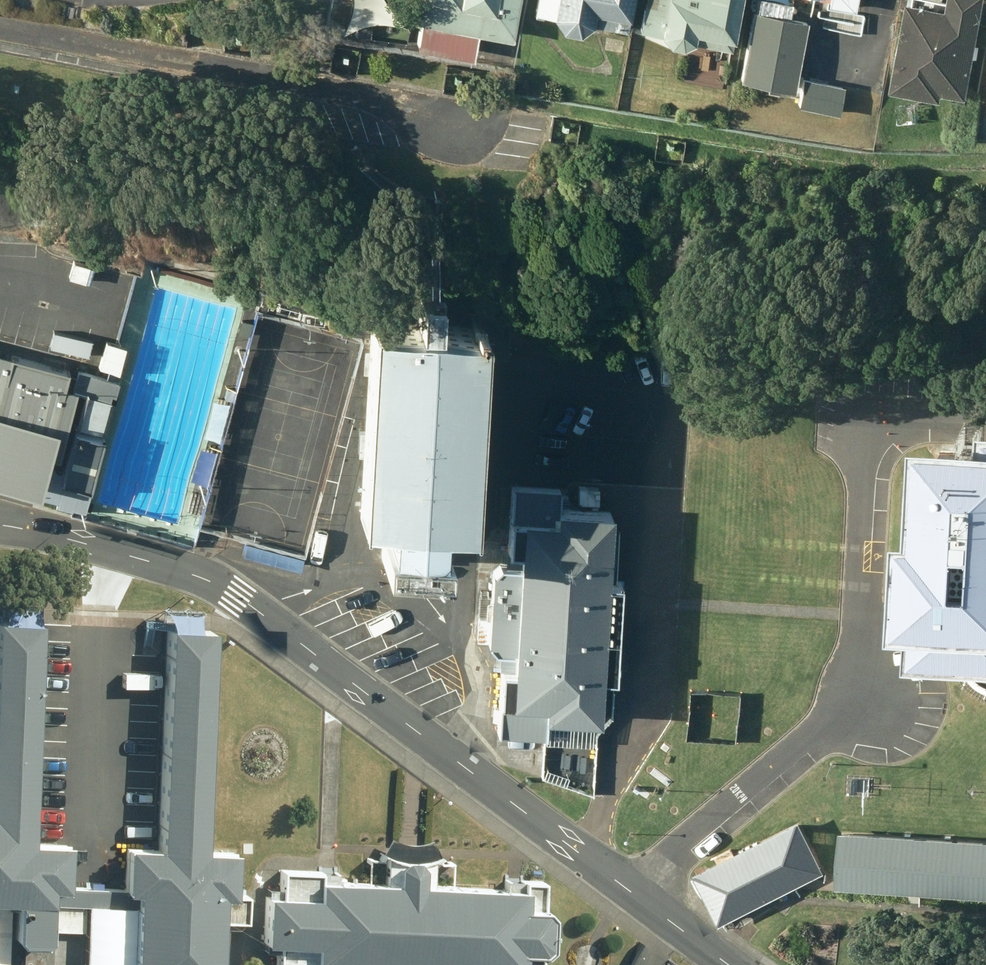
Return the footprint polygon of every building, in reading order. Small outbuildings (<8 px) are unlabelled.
[(516,35),(522,0),(423,0),(420,17),(424,18),(419,42),(477,54),(481,29),(516,35)] [(537,8),(557,12),(566,25),(583,28),(596,18),(631,26),(636,0),(538,0),(537,8)] [(745,0),(644,0),(640,26),(666,31),(675,42),(687,44),(699,39),(734,46),(735,36),(739,36),(745,0)] [(977,88),(985,35),(985,0),(916,0),(901,82),(953,91),(954,84),(977,88)] [(806,26),(756,17),(745,79),(795,88),(806,26)] [(839,113),(845,85),(804,78),(799,106),(839,113)] [(428,311),(383,308),(372,505),(405,506),(403,530),(398,529),(397,549),(461,552),(462,532),(455,531),(456,508),(485,510),(496,315),(450,313),(452,275),(436,274),(433,274),(430,275),(428,311)] [(43,493),(58,433),(78,438),(66,483),(92,490),(105,437),(81,431),(83,425),(103,430),(113,393),(117,394),(121,380),(81,370),(76,390),(65,387),(71,364),(0,346),(0,483),(43,493)] [(230,403),(214,398),(203,434),(219,439),(230,403)] [(923,415),(918,508),(904,509),(913,659),(973,662),(975,669),(978,674),(982,679),(985,682),(985,424),(923,415)] [(217,450),(201,446),(191,479),(207,484),(217,450)] [(620,674),(627,578),(613,578),(618,508),(562,504),(563,486),(519,483),(514,547),(525,548),(524,564),(505,562),(497,571),(492,617),(480,616),(478,640),(491,641),(496,649),(501,649),(500,665),(505,665),(501,730),(548,733),(549,714),(605,717),(608,673),(620,674)] [(92,499),(62,491),(59,507),(88,514),(92,499)] [(215,629),(169,624),(160,846),(128,845),(126,889),(102,889),(102,881),(89,880),(89,891),(70,890),(72,844),(32,841),(41,619),(0,617),(0,964),(8,964),(10,904),(18,904),(17,944),(52,945),(52,932),(85,933),(87,905),(135,906),(133,964),(222,964),(224,921),(246,922),(247,894),(237,893),(238,849),(208,848),(215,629)] [(827,870),(803,820),(699,873),(705,884),(724,922),(772,897),(827,870)] [(843,829),(839,883),(985,893),(985,839),(843,829)] [(381,964),(542,964),(542,953),(546,952),(553,947),(554,916),(549,908),(544,908),(546,881),(514,879),(508,879),(505,878),(505,882),(505,887),(490,887),(433,884),(435,863),(435,859),(441,855),(433,839),(413,843),(392,836),(383,851),(388,855),(388,861),(387,882),(338,879),(339,866),(327,866),(319,865),(319,871),(282,869),(281,887),(268,887),(265,950),(278,951),(277,964),(335,964),(335,963),(381,964)]
